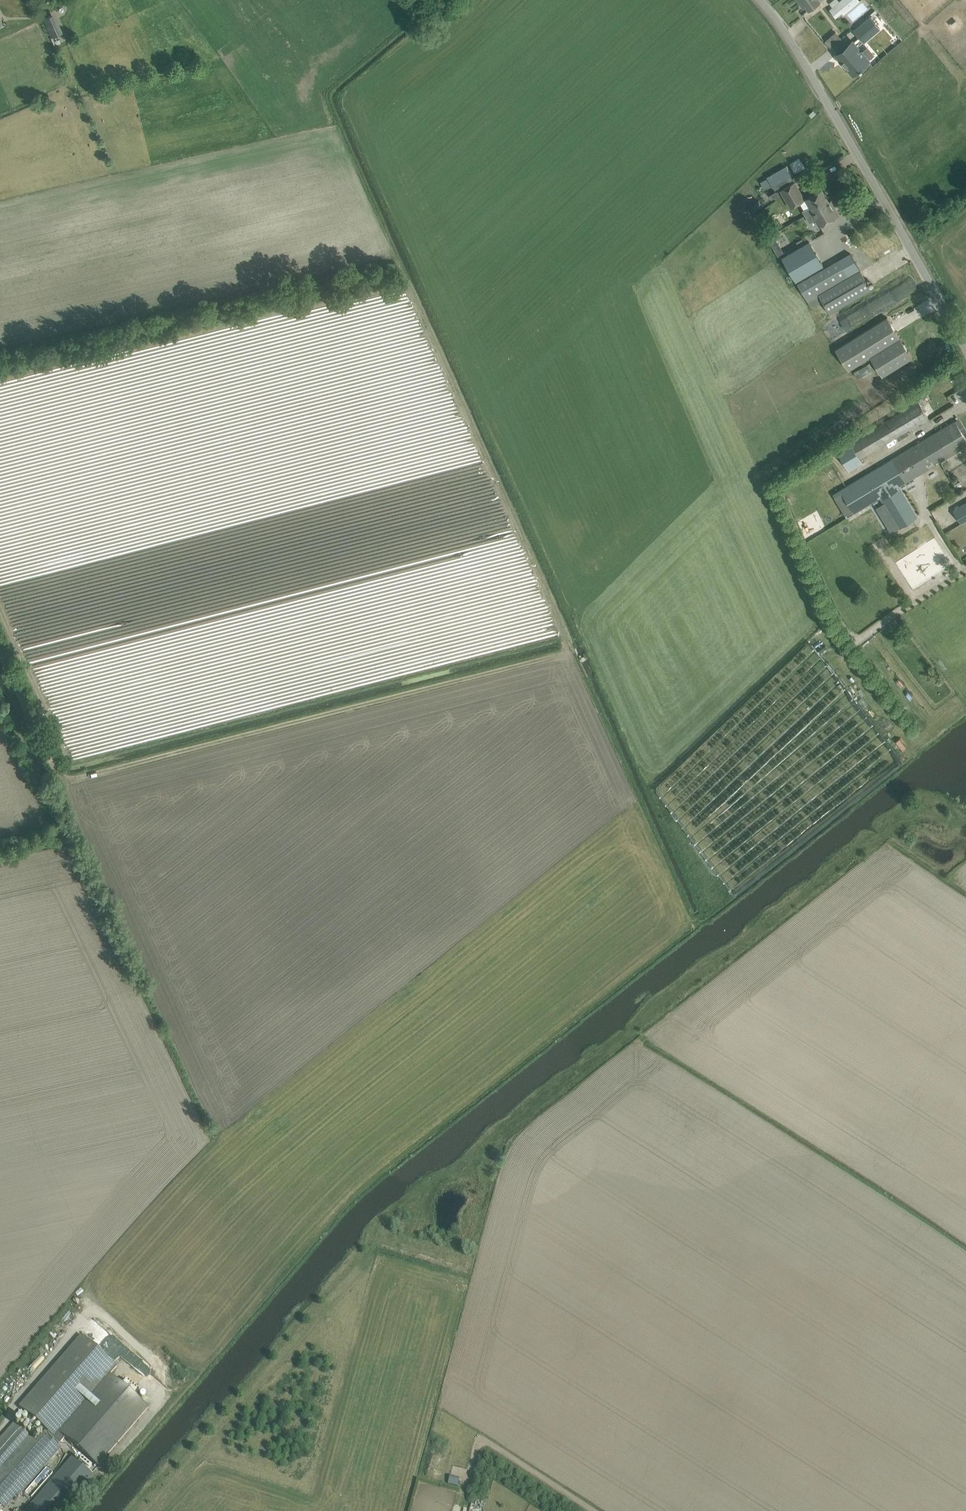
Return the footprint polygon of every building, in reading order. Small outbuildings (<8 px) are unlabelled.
[(804,3),(809,9),(820,0),(798,0),(802,5),(804,3)] [(844,14),(860,0),(859,0),(841,0),(836,4),(844,14)] [(52,14),(43,18),(51,37),(61,33),(52,14)] [(870,17),(854,30),(861,38),(863,41),(864,42),(880,28),(870,17)] [(826,38),(830,46),(841,41),(838,33),(826,38)] [(852,40),(836,54),(853,75),(860,68),(861,69),(863,67),(862,67),(870,60),(869,60),(862,51),(857,46),(855,43),(852,40)] [(786,166),(767,177),(773,187),(773,186),(776,190),(793,180),(791,176),(792,176),(786,166)] [(806,198),(795,180),(780,189),(791,207),(806,198)] [(803,210),(809,221),(816,217),(820,225),(839,214),(831,200),(829,201),(822,189),(807,198),(811,205),(803,210)] [(777,192),(770,195),(772,199),(773,200),(779,196),(777,192)] [(776,238),(770,241),(778,255),(784,252),(776,238)] [(810,242),(783,257),(797,281),(824,265),(810,242)] [(830,312),(871,288),(850,253),(798,283),(808,301),(819,294),(830,312)] [(849,369),(871,356),(883,375),(912,356),(887,317),(836,349),(849,369)] [(950,394),(954,402),(965,397),(965,386),(950,394)] [(837,450),(849,470),(863,462),(860,457),(896,436),(898,440),(909,434),(907,430),(928,417),(919,401),(837,450)] [(840,489),(854,513),(880,497),(898,528),(917,516),(899,486),(965,446),(965,438),(955,420),(840,489)] [(855,426),(847,432),(852,439),(860,434),(855,426)] [(953,509),(962,524),(965,521),(965,502),(953,509)] [(81,1335),(18,1407),(60,1443),(65,1437),(98,1466),(148,1409),(137,1399),(142,1394),(124,1379),(120,1384),(109,1376),(118,1367),(81,1335)] [(44,1438),(41,1435),(35,1442),(13,1424),(0,1439),(0,1487),(44,1438)] [(0,1487),(0,1504),(1,1505),(5,1509),(61,1448),(47,1435),(44,1438),(0,1487)] [(94,1476),(72,1457),(24,1510),(63,1510),(94,1476)]
